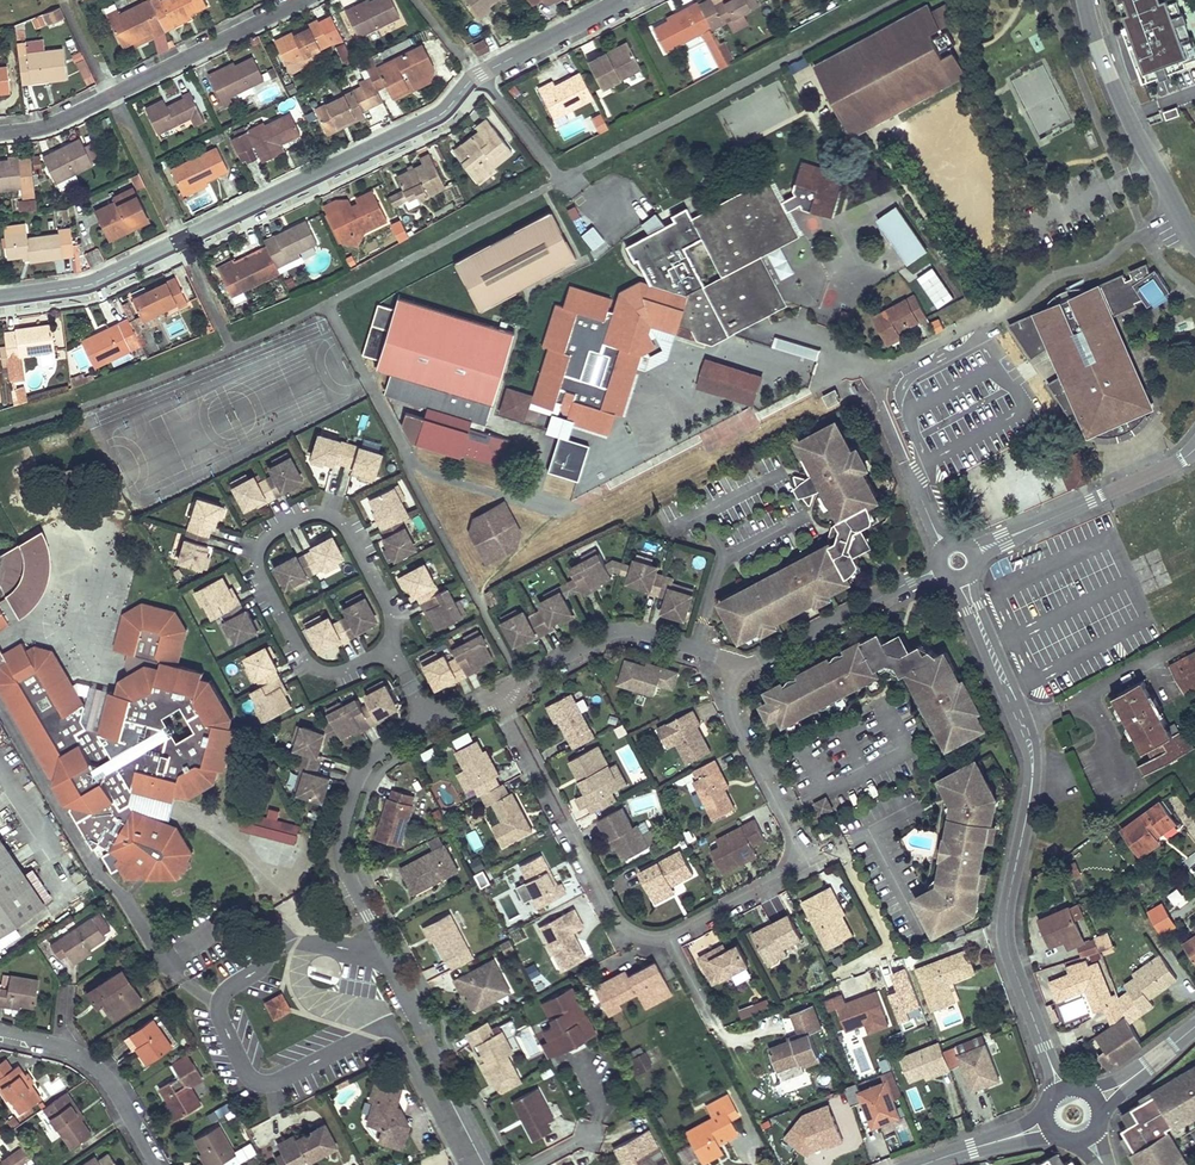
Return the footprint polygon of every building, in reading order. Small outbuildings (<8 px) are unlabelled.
[(119,13),(121,16),(111,21),(123,46),(134,41),(152,32),(154,36),(165,30),(151,0),(146,0),(119,13)] [(165,30),(175,25),(173,22),(191,13),(207,5),(205,0),(151,0),(165,30)] [(345,10),(358,36),(400,15),(392,0),(372,0),(370,1),(356,8),(355,6),(345,10)] [(476,14),(490,3),(494,0),(465,0),(476,14)] [(700,5),(712,27),(712,29),(760,4),(758,0),(726,0),(716,6),(713,0),(709,0),(700,5)] [(1118,2),(1124,0),(1129,13),(1123,16),(1128,26),(1131,35),(1126,37),(1145,86),(1163,79),(1171,75),(1189,68),(1187,64),(1194,60),(1194,38),(1194,37),(1192,38),(1185,22),(1181,12),(1176,0),(1174,0),(1168,3),(1167,0),(1163,0),(1161,1),(1160,0),(1117,0),(1118,2)] [(1129,13),(1124,0),(1118,2),(1123,16),(1129,13)] [(669,20),(654,28),(665,51),(712,27),(700,5),(698,2),(678,12),(680,15),(669,20)] [(490,3),(476,14),(479,17),(493,6),(490,3)] [(933,5),(830,56),(844,78),(864,68),(867,74),(855,80),(870,110),(884,110),(884,104),(895,99),(900,108),(968,74),(957,52),(947,56),(945,51),(960,44),(953,30),(938,37),(935,32),(945,27),(933,5)] [(31,16),(34,27),(64,19),(61,8),(31,16)] [(678,12),(667,17),(669,20),(680,15),(678,12)] [(191,13),(173,22),(175,25),(193,16),(191,13)] [(332,16),(329,17),(341,41),(344,41),(332,16)] [(283,36),(274,41),(291,73),(299,70),(294,61),(312,52),(330,44),(341,41),(329,17),(320,22),(318,19),(296,30),(298,33),(285,40),(283,36)] [(1122,28),(1126,37),(1131,35),(1128,26),(1122,28)] [(152,32),(134,41),(136,44),(154,36),(152,32)] [(485,39),(475,44),(480,54),(490,49),(485,39)] [(628,41),(608,51),(611,57),(631,47),(628,41)] [(423,44),(368,71),(371,77),(377,88),(387,83),(393,96),(410,88),(405,78),(410,76),(411,80),(435,69),(423,44)] [(608,51),(589,61),(603,87),(641,68),(631,47),(611,57),(608,51)] [(28,56),(19,57),(22,83),(32,82),(31,79),(48,77),(48,80),(67,78),(64,48),(27,52),(28,56)] [(312,52),(294,61),(299,70),(306,66),(304,63),(315,58),(312,52)] [(807,54),(789,62),(793,72),(811,63),(807,54)] [(830,56),(820,61),(850,121),(851,121),(855,129),(854,129),(855,131),(900,108),(895,99),(884,104),(884,110),(870,110),(855,80),(867,74),(864,68),(844,78),(830,56)] [(253,57),(210,78),(221,100),(264,78),(253,57)] [(11,91),(7,66),(0,67),(0,92),(11,91)] [(1038,136),(1069,124),(1048,66),(1017,78),(1038,136)] [(556,86),(542,93),(555,118),(594,98),(581,73),(556,86)] [(362,86),(316,109),(326,129),(345,120),(347,123),(365,114),(362,109),(382,99),(377,88),(371,77),(360,83),(362,86)] [(540,89),(542,93),(556,86),(554,82),(540,89)] [(163,99),(145,108),(157,132),(200,111),(190,91),(182,95),(183,98),(167,106),(163,99)] [(1181,117),(1178,109),(1165,114),(1168,122),(1181,117)] [(264,122),(235,136),(243,151),(255,145),(263,160),(283,150),(279,140),(282,139),(283,141),(301,133),(291,113),(266,126),(264,122)] [(603,115),(593,120),(600,133),(610,128),(603,115)] [(479,131),(454,151),(476,179),(494,165),(512,151),(487,118),(476,127),(479,131)] [(345,120),(326,129),(328,132),(347,123),(345,120)] [(850,121),(844,124),(848,132),(854,129),(855,129),(851,121),(850,121)] [(235,136),(230,138),(238,153),(243,151),(235,136)] [(52,151),(43,156),(55,182),(93,164),(81,138),(68,144),(70,147),(54,155),(52,151)] [(217,146),(171,169),(184,196),(209,183),(208,180),(229,170),(217,146)] [(423,164),(397,176),(408,199),(417,195),(420,200),(446,187),(430,154),(420,158),(423,164)] [(23,186),(24,194),(34,193),(29,158),(19,159),(19,155),(8,156),(8,160),(0,161),(0,189),(23,186)] [(40,159),(33,160),(35,168),(42,168),(40,159)] [(560,389),(566,391),(565,394),(564,412),(570,414),(567,421),(609,434),(615,413),(623,415),(638,369),(642,354),(648,351),(655,347),(651,339),(648,333),(651,327),(675,335),(679,325),(692,329),(698,341),(712,344),(724,338),(723,336),(734,330),(735,332),(758,320),(756,315),(764,311),(767,315),(787,305),(761,256),(756,246),(774,237),(779,246),(799,236),(787,212),(800,206),(802,209),(832,218),(841,190),(832,170),(802,161),(792,191),(794,195),(781,201),(769,178),(691,219),(721,277),(687,295),(687,296),(640,281),(619,292),(614,312),(608,311),(612,299),(571,286),(564,307),(557,304),(544,346),(549,348),(538,385),(536,391),(557,398),(560,389)] [(494,165),(476,179),(479,183),(496,169),(494,165)] [(117,200),(97,210),(111,238),(132,228),(130,225),(147,216),(133,187),(115,196),(117,200)] [(349,199),(338,204),(340,207),(327,213),(341,242),(356,234),(355,232),(362,227),(363,230),(387,219),(373,191),(356,199),(358,204),(352,207),(349,199)] [(340,207),(338,204),(349,199),(337,200),(324,206),(327,213),(340,207)] [(36,200),(26,201),(28,211),(37,210),(36,200)] [(567,208),(572,219),(579,215),(574,205),(567,208)] [(68,206),(61,206),(62,214),(63,220),(70,220),(68,206)] [(900,207),(881,220),(911,265),(915,262),(924,274),(939,264),(900,207)] [(551,212),(456,261),(481,309),(575,259),(551,212)] [(147,216),(130,225),(132,228),(149,220),(147,216)] [(306,220),(264,240),(266,245),(277,266),(288,261),(286,257),(298,252),(318,242),(306,220)] [(5,235),(28,232),(27,224),(4,227),(5,235)] [(590,249),(604,242),(595,225),(581,232),(590,249)] [(356,234),(341,242),(358,246),(363,230),(362,227),(355,232),(356,234)] [(28,232),(5,235),(8,257),(23,255),(28,254),(29,258),(29,260),(63,256),(75,255),(71,229),(59,230),(60,234),(28,238),(28,232)] [(774,237),(756,246),(761,256),(779,246),(774,237)] [(253,258),(220,274),(231,295),(280,272),(277,266),(266,245),(251,253),(253,258)] [(298,252),(286,257),(288,261),(299,256),(298,252)] [(1032,314),(1009,324),(1025,350),(1029,346),(1034,356),(1047,347),(1044,341),(1048,340),(1051,339),(1053,342),(1062,336),(1105,317),(1104,315),(1109,314),(1112,312),(1114,314),(1135,304),(1134,300),(1140,297),(1147,306),(1151,302),(1165,293),(1169,290),(1154,268),(1149,272),(1145,263),(1128,270),(1132,278),(1125,281),(1121,274),(1099,283),(1101,288),(1094,290),(1092,287),(1082,291),(1080,286),(1064,289),(1047,300),(1049,306),(1040,310),(1041,314),(1033,317),(1032,314)] [(176,277),(168,281),(170,285),(178,282),(176,277)] [(168,281),(133,298),(144,320),(176,304),(179,307),(189,303),(178,282),(170,285),(168,281)] [(1168,297),(1165,293),(1151,302),(1154,306),(1168,297)] [(915,295),(875,316),(889,344),(903,336),(901,331),(899,328),(905,325),(906,328),(927,316),(915,295)] [(514,333),(399,298),(395,309),(378,304),(372,325),(389,330),(378,368),(392,372),(385,395),(428,408),(425,418),(406,412),(403,424),(413,443),(417,444),(462,455),(501,466),(509,440),(484,432),(514,333)] [(764,311),(756,315),(758,320),(767,315),(764,311)] [(1051,339),(1048,340),(1065,379),(1071,375),(1070,368),(1075,366),(1073,354),(1102,341),(1110,351),(1114,350),(1117,354),(1121,352),(1144,403),(1140,405),(1142,409),(1150,405),(1109,314),(1104,315),(1105,317),(1062,336),(1053,342),(1051,339)] [(97,334),(82,341),(94,367),(141,344),(128,317),(108,327),(109,330),(98,335),(97,334)] [(940,321),(933,324),(937,331),(944,328),(940,321)] [(16,331),(4,332),(6,346),(8,362),(10,379),(15,378),(23,377),(21,361),(20,355),(38,353),(39,362),(43,365),(54,364),(56,360),(55,351),(52,327),(34,330),(34,326),(16,329),(16,331)] [(651,327),(648,333),(651,339),(656,337),(662,349),(650,356),(648,351),(642,354),(638,369),(645,371),(667,359),(675,335),(651,327)] [(734,330),(723,336),(724,338),(735,332),(734,330)] [(817,359),(820,348),(774,336),(771,347),(817,359)] [(1059,376),(1047,382),(1077,427),(1084,423),(1089,421),(1092,426),(1095,425),(1097,429),(1101,437),(1106,438),(1111,438),(1115,437),(1114,434),(1134,425),(1136,428),(1139,425),(1143,421),(1145,417),(1142,409),(1140,405),(1144,403),(1121,352),(1117,354),(1114,350),(1110,351),(1102,341),(1073,354),(1075,366),(1070,368),(1071,375),(1065,379),(1063,380),(1059,376)] [(0,347),(0,348),(2,363),(8,362),(6,346),(0,347)] [(1029,346),(1025,350),(1030,358),(1034,356),(1029,346)] [(708,359),(699,386),(754,403),(762,376),(708,359)] [(507,402),(531,408),(536,391),(538,385),(513,379),(507,402)] [(16,388),(11,389),(13,398),(14,406),(28,401),(22,387),(16,388)] [(836,390),(824,396),(830,406),(840,401),(839,398),(840,398),(836,390)] [(1089,421),(1084,423),(1088,433),(1097,429),(1095,425),(1092,426),(1089,421)] [(833,422),(800,439),(806,449),(815,468),(816,471),(817,471),(820,469),(826,482),(823,484),(824,485),(825,487),(834,506),(840,516),(835,519),(836,520),(839,526),(839,529),(851,531),(855,529),(854,528),(860,525),(870,519),(868,514),(873,511),(869,500),(872,498),(871,496),(866,485),(870,483),(865,474),(857,458),(849,443),(844,433),(840,435),(834,424),(833,422)] [(837,423),(834,424),(840,435),(844,433),(846,433),(841,423),(838,425),(837,423)] [(1114,434),(1115,437),(1116,437),(1121,436),(1126,434),(1131,432),(1135,429),(1136,428),(1134,425),(1114,434)] [(537,467),(550,468),(552,434),(540,433),(537,467)] [(320,435),(313,457),(325,461),(326,458),(336,461),(345,464),(351,444),(320,435)] [(851,442),(849,443),(857,458),(865,474),(867,473),(866,468),(866,464),(861,456),(857,448),(854,444),(851,442)] [(351,444),(345,464),(353,467),(363,469),(362,472),(375,476),(382,454),(351,444)] [(811,471),(815,468),(806,449),(804,450),(808,464),(811,471)] [(1069,489),(1076,486),(1067,467),(1082,461),(1078,451),(1057,461),(1069,489)] [(291,457),(289,453),(273,462),(275,465),(291,457)] [(274,475),(266,480),(275,497),(284,492),(283,489),(292,485),(290,481),(301,475),(291,457),(275,465),(270,468),(274,475)] [(324,465),(325,461),(313,457),(311,461),(324,465)] [(1082,461),(1067,467),(1076,486),(1091,479),(1082,461)] [(814,491),(824,485),(823,484),(826,482),(820,469),(817,471),(816,471),(806,476),(808,480),(812,478),(815,485),(812,487),(814,491)] [(362,472),(361,477),(373,481),(375,476),(362,472)] [(794,475),(796,485),(797,485),(801,493),(800,493),(807,502),(811,500),(814,491),(812,487),(815,485),(812,478),(808,480),(806,476),(797,473),(794,475)] [(233,487),(249,479),(247,475),(231,483),(233,487)] [(301,475),(290,481),(292,485),(303,479),(301,475)] [(275,497),(266,480),(258,484),(254,476),(249,479),(233,487),(243,505),(254,500),(256,503),(265,499),(266,501),(267,501),(275,497)] [(870,483),(866,485),(871,496),(874,495),(873,493),(875,492),(870,483)] [(401,502),(405,500),(397,485),(393,487),(401,502)] [(796,485),(793,487),(797,495),(800,493),(801,493),(797,485),(796,485)] [(401,502),(393,487),(370,499),(376,511),(381,519),(378,520),(383,529),(401,520),(409,516),(401,502)] [(833,507),(834,506),(825,487),(820,489),(823,494),(833,507)] [(199,499),(189,530),(209,536),(211,527),(214,517),(217,518),(221,505),(199,499)] [(243,505),(245,509),(256,503),(254,500),(243,505)] [(217,518),(221,519),(225,507),(221,505),(217,518)] [(472,532),(487,559),(515,545),(510,535),(519,531),(507,509),(498,507),(475,519),(480,528),(472,532)] [(873,511),(868,514),(870,519),(876,517),(873,511)] [(480,528),(475,519),(472,532),(480,528)] [(389,547),(395,559),(416,548),(401,520),(383,529),(387,537),(391,546),(389,547)] [(836,520),(831,523),(829,536),(832,542),(838,538),(838,535),(850,537),(852,541),(851,541),(854,547),(868,539),(860,525),(854,528),(855,529),(851,531),(839,529),(839,526),(836,520)] [(209,536),(189,530),(180,561),(202,567),(206,555),(203,554),(206,544),(209,536)] [(47,537),(44,531),(23,543),(24,545),(25,548),(26,551),(27,554),(27,556),(27,559),(27,562),(27,565),(27,568),(26,570),(26,573),(25,576),(24,578),(23,581),(22,584),(20,586),(19,588),(17,591),(15,593),(13,595),(11,596),(8,598),(20,619),(23,617),(26,615),(29,612),(32,610),(35,607),(38,604),(40,601),(42,598),(44,594),(46,591),(48,587),(49,583),(50,580),(52,572),(52,568),(53,564),(52,560),(52,556),(52,552),(51,548),(50,545),(48,541),(47,537)] [(510,535),(515,545),(519,531),(510,535)] [(741,590),(721,600),(739,632),(757,623),(758,625),(776,616),(777,618),(814,599),(813,596),(830,587),(831,590),(851,579),(848,575),(858,568),(854,560),(860,558),(854,547),(851,541),(852,541),(850,537),(838,535),(838,538),(832,542),(811,552),(809,553),(811,556),(798,562),(796,560),(795,561),(757,581),(755,582),(756,584),(744,591),(742,589),(741,590)] [(314,551),(306,555),(315,572),(323,567),(336,560),(343,557),(332,537),(312,547),(314,551)] [(23,543),(0,556),(0,584),(8,598),(11,596),(13,595),(15,593),(17,591),(19,588),(20,586),(22,584),(23,581),(24,578),(25,576),(26,573),(26,570),(27,568),(27,565),(27,562),(27,559),(27,556),(27,554),(26,551),(25,548),(24,545),(23,543)] [(395,559),(389,547),(385,549),(391,561),(395,559)] [(600,553),(598,549),(583,557),(585,561),(600,553)] [(810,550),(794,559),(795,561),(796,560),(798,562),(811,556),(809,553),(811,552),(810,550)] [(585,561),(571,568),(577,579),(582,589),(585,594),(594,589),(593,587),(601,582),(612,576),(610,572),(606,563),(600,553),(585,561)] [(206,555),(202,567),(206,569),(210,556),(206,555)] [(296,556),(276,567),(286,587),(293,583),(306,576),(315,572),(306,555),(298,559),(296,556)] [(652,564),(653,560),(638,555),(636,559),(652,564)] [(704,555),(692,557),(694,569),(707,566),(704,555)] [(860,558),(854,560),(858,568),(863,565),(860,558)] [(623,572),(626,563),(614,559),(606,563),(610,572),(615,570),(623,572)] [(652,564),(636,559),(635,565),(632,575),(629,581),(642,585),(643,583),(652,585),(651,588),(650,591),(660,594),(665,576),(657,573),(659,566),(652,564)] [(323,567),(325,571),(338,564),(336,560),(323,567)] [(632,575),(635,565),(626,563),(623,572),(632,575)] [(417,594),(421,602),(439,592),(424,564),(404,575),(410,587),(412,585),(417,594)] [(404,575),(400,577),(406,589),(410,587),(404,575)] [(293,583),(295,587),(308,580),(306,576),(293,583)] [(664,612),(674,615),(675,611),(687,614),(693,594),(672,588),(673,584),(675,579),(665,576),(660,594),(668,597),(664,612)] [(234,596),(229,589),(223,577),(200,589),(208,604),(215,618),(224,613),(241,604),(236,595),(234,596)] [(577,579),(568,583),(574,593),(582,589),(577,579)] [(755,579),(739,587),(741,590),(742,589),(744,591),(756,584),(755,582),(757,581),(755,579)] [(562,592),(565,598),(574,593),(568,583),(545,595),(548,599),(562,592)] [(695,590),(673,584),(672,588),(693,594),(695,590)] [(828,594),(827,592),(831,590),(830,587),(813,596),(814,599),(818,597),(819,598),(821,599),(823,599),(825,598),(826,597),(827,595),(828,594)] [(439,629),(462,617),(454,602),(447,588),(439,592),(421,602),(426,611),(428,610),(433,618),(439,629)] [(200,589),(196,591),(204,606),(208,604),(200,589)] [(492,590),(485,593),(492,606),(499,603),(492,590)] [(537,613),(547,632),(555,627),(553,623),(552,620),(560,616),(561,618),(573,612),(565,598),(562,592),(548,599),(541,602),(545,609),(537,613)] [(349,606),(365,598),(363,594),(347,602),(349,606)] [(6,642),(0,658),(0,677),(57,780),(71,805),(97,848),(112,846),(119,872),(143,868),(163,875),(180,875),(194,861),(196,846),(172,818),(134,809),(131,803),(135,788),(177,799),(206,793),(220,773),(232,753),(237,723),(232,707),(215,676),(201,665),(178,660),(188,628),(177,604),(141,596),(124,607),(115,646),(130,652),(143,655),(139,668),(132,673),(123,677),(112,690),(101,731),(87,728),(83,720),(87,705),(54,647),(33,641),(18,639),(6,642)] [(350,638),(358,633),(357,631),(366,626),(364,622),(375,616),(365,598),(349,606),(345,609),(349,616),(341,621),(350,638)] [(458,600),(454,602),(462,617),(466,615),(458,600)] [(241,604),(224,613),(228,621),(235,634),(239,641),(259,630),(254,620),(248,610),(245,612),(241,604)] [(9,624),(0,607),(0,629),(9,624)] [(520,614),(518,610),(503,618),(505,622),(520,614)] [(547,632),(537,613),(529,618),(525,611),(520,614),(505,622),(514,640),(525,635),(527,638),(536,634),(538,636),(547,632)] [(573,612),(561,618),(563,622),(575,616),(573,612)] [(308,628),(324,620),(322,616),(306,624),(308,628)] [(375,616),(364,622),(366,626),(377,620),(375,616)] [(773,622),(773,620),(777,618),(776,616),(758,625),(760,627),(764,625),(765,627),(767,627),(769,627),(771,627),(772,625),(773,624),(773,622)] [(324,620),(308,628),(317,647),(328,641),(330,645),(339,640),(341,642),(350,638),(341,621),(332,625),(328,617),(324,620)] [(262,629),(256,619),(254,620),(259,630),(262,629)] [(400,624),(407,640),(417,635),(410,619),(400,624)] [(228,621),(224,623),(231,636),(235,634),(228,621)] [(757,623),(739,632),(741,637),(760,627),(758,625),(757,623)] [(479,631),(464,638),(467,642),(481,634),(479,631)] [(785,681),(768,690),(773,699),(764,704),(771,718),(781,713),(785,723),(802,714),(794,699),(809,691),(817,706),(848,689),(841,674),(855,667),(863,681),(879,673),(877,668),(888,662),(897,665),(902,675),(909,672),(925,702),(929,700),(932,706),(928,708),(941,731),(945,729),(953,745),(985,727),(978,713),(973,703),(976,701),(965,680),(961,682),(950,661),(946,663),(945,662),(944,660),(942,659),(941,657),(940,656),(938,655),(937,654),(936,653),(934,651),(933,650),(931,649),(926,652),(921,644),(910,650),(907,652),(906,651),(901,653),(892,650),(889,646),(888,646),(886,642),(880,631),(846,649),(847,651),(848,654),(834,661),(832,659),(831,657),(799,674),(800,676),(802,678),(787,686),(786,683),(785,681)] [(452,649),(457,658),(466,675),(475,671),(475,670),(474,668),(481,664),(493,658),(481,634),(467,642),(452,649)] [(527,638),(525,635),(514,640),(516,644),(527,638)] [(899,638),(893,642),(897,649),(905,645),(901,639),(899,638)] [(330,645),(328,641),(317,647),(319,650),(330,645)] [(907,652),(910,650),(909,647),(905,645),(897,649),(893,642),(889,641),(886,642),(888,646),(889,646),(892,650),(901,653),(906,651),(907,652)] [(268,647),(273,658),(276,656),(270,645),(268,647)] [(273,658),(268,647),(247,657),(251,665),(258,678),(262,685),(279,677),(275,669),(278,667),(273,658)] [(847,651),(832,659),(834,661),(848,654),(847,651)] [(143,655),(130,652),(127,664),(132,673),(139,668),(143,655)] [(944,652),(938,655),(940,656),(941,657),(942,659),(944,660),(945,662),(946,663),(950,661),(951,661),(947,653),(945,654),(944,652)] [(422,662),(424,666),(440,657),(438,653),(422,662)] [(456,677),(457,679),(457,680),(466,675),(457,658),(449,663),(445,655),(440,657),(424,666),(434,684),(445,678),(447,682),(456,677)] [(1170,665),(1186,694),(1194,688),(1194,663),(1194,664),(1189,655),(1170,665)] [(648,666),(627,660),(620,684),(656,696),(660,684),(674,689),(679,672),(664,668),(663,671),(648,666)] [(664,668),(649,663),(648,666),(663,671),(664,668)] [(251,665),(247,667),(254,680),(258,678),(251,665)] [(848,689),(863,681),(855,667),(841,674),(848,689)] [(800,676),(786,683),(787,686),(802,678),(800,676)] [(269,719),(292,707),(286,695),(281,687),(284,686),(279,677),(262,685),(253,690),(261,704),(269,719)] [(447,682),(445,678),(434,684),(436,688),(447,682)] [(1116,695),(1126,714),(1129,712),(1132,719),(1129,720),(1146,751),(1149,749),(1153,757),(1137,765),(1143,776),(1194,748),(1194,747),(1186,729),(1174,735),(1145,679),(1135,684),(1140,692),(1128,699),(1124,690),(1116,695)] [(387,685),(385,681),(369,689),(371,693),(387,685)] [(1135,684),(1124,690),(1128,699),(1140,692),(1135,684)] [(87,705),(83,720),(87,728),(101,731),(112,690),(92,685),(87,705)] [(371,704),(363,708),(372,725),(381,720),(380,720),(379,718),(388,713),(386,709),(397,703),(387,685),(371,693),(367,696),(371,704)] [(343,700),(355,695),(352,689),(340,694),(343,700)] [(802,714),(817,706),(809,691),(794,699),(802,714)] [(572,693),(551,704),(560,721),(574,748),(595,737),(572,693)] [(363,730),(372,725),(363,708),(358,699),(344,706),(330,714),(333,720),(340,734),(342,737),(354,731),(362,727),(363,730)] [(976,701),(973,703),(978,713),(980,712),(981,709),(977,701),(976,701)] [(330,714),(344,706),(342,702),(328,710),(330,714)] [(397,703),(386,709),(388,713),(399,707),(397,703)] [(261,704),(257,706),(265,721),(269,719),(261,704)] [(551,704),(548,706),(557,723),(560,721),(551,704)] [(693,709),(658,728),(664,739),(673,734),(677,742),(688,763),(711,751),(700,730),(698,731),(696,727),(698,726),(701,724),(693,709)] [(333,720),(328,723),(335,737),(340,734),(333,720)] [(323,743),(335,737),(328,723),(316,730),(326,733),(323,743)] [(304,726),(299,725),(295,740),(299,742),(304,726)] [(304,750),(301,759),(319,765),(322,755),(319,754),(317,753),(319,745),(322,745),(323,743),(326,733),(316,730),(304,726),(299,742),(297,748),(304,750)] [(471,731),(453,736),(455,745),(474,740),(471,731)] [(673,734),(664,739),(668,747),(677,742),(673,734)] [(483,794),(500,785),(496,777),(500,775),(491,758),(488,760),(484,751),(483,750),(478,740),(456,751),(477,791),(480,796),(483,794)] [(631,774),(642,769),(631,744),(619,749),(631,774)] [(598,745),(570,760),(578,774),(581,772),(584,778),(580,780),(587,792),(576,798),(582,808),(613,792),(608,782),(615,778),(610,767),(598,745)] [(319,765),(301,759),(298,768),(303,770),(307,771),(300,793),(320,799),(324,787),(328,788),(331,778),(317,773),(319,765)] [(929,890),(916,897),(933,930),(949,921),(951,925),(967,917),(966,914),(974,910),(976,899),(978,899),(981,885),(983,870),(981,870),(986,838),(989,838),(992,823),(995,809),(992,809),(994,798),(992,793),(994,792),(986,776),(982,778),(973,762),(941,779),(949,792),(950,795),(953,793),(955,798),(954,804),(952,817),(949,831),(952,832),(951,837),(948,858),(946,864),(944,863),(942,873),(939,885),(938,893),(934,895),(931,890),(929,890)] [(616,764),(610,767),(615,778),(608,782),(613,792),(627,784),(616,764)] [(720,768),(716,770),(726,788),(729,786),(720,768)] [(307,771),(303,770),(296,791),(300,793),(307,771)] [(71,805),(57,780),(56,784),(67,804),(71,805)] [(500,785),(483,794),(488,805),(494,803),(504,821),(493,827),(503,846),(533,830),(526,817),(521,820),(518,815),(523,812),(512,792),(509,794),(504,783),(500,785)] [(177,799),(135,788),(131,803),(134,809),(172,818),(177,799)] [(412,805),(414,796),(394,790),(391,799),(390,799),(378,837),(402,844),(413,806),(412,805)] [(472,800),(480,796),(477,791),(469,796),(472,800)] [(952,817),(954,804),(950,795),(949,792),(948,793),(948,794),(948,795),(947,796),(947,797),(947,798),(947,799),(947,800),(946,801),(946,802),(947,804),(947,805),(947,806),(947,807),(947,808),(948,809),(948,810),(949,811),(949,813),(950,814),(951,815),(951,816),(952,817)] [(816,803),(822,814),(832,808),(827,798),(816,803)] [(1161,802),(1124,829),(1142,855),(1160,842),(1156,837),(1154,833),(1160,828),(1163,832),(1176,823),(1161,802)] [(301,826),(246,811),(243,820),(298,834),(301,826)] [(721,845),(711,850),(723,873),(743,863),(738,853),(753,846),(765,839),(755,819),(730,832),(726,842),(721,845)] [(652,828),(644,831),(648,843),(656,841),(652,828)] [(1160,828),(1154,833),(1156,837),(1163,832),(1160,828)] [(465,833),(473,852),(484,847),(476,829),(465,833)] [(48,902),(0,831),(0,933),(48,902)] [(718,839),(721,845),(726,842),(730,832),(718,839)] [(946,836),(942,857),(948,858),(951,837),(946,836)] [(613,838),(610,840),(614,849),(618,847),(613,838)] [(445,845),(402,868),(415,894),(437,882),(433,876),(456,864),(445,845)] [(753,846),(738,853),(743,863),(758,855),(753,846)] [(694,873),(681,850),(640,872),(656,902),(667,896),(663,890),(672,885),(694,873)] [(922,863),(924,854),(915,852),(913,861),(922,863)] [(532,898),(537,908),(566,893),(561,883),(557,885),(555,886),(547,871),(549,870),(541,854),(520,865),(528,880),(526,881),(535,897),(532,898)] [(459,870),(456,864),(433,876),(437,882),(459,870)] [(557,885),(549,870),(547,871),(555,886),(557,885)] [(929,890),(931,890),(939,885),(942,873),(941,874),(940,874),(939,875),(938,875),(937,876),(936,877),(935,878),(935,879),(934,879),(934,880),(933,881),(932,881),(932,882),(932,883),(931,884),(931,885),(930,886),(930,888),(929,889),(929,890)] [(672,885),(663,890),(667,896),(676,891),(672,885)] [(938,893),(939,885),(931,890),(934,895),(938,893)] [(1176,886),(1167,894),(1176,905),(1185,897),(1176,886)] [(831,888),(804,902),(828,948),(852,935),(842,916),(833,899),(836,897),(831,888)] [(836,897),(833,899),(842,916),(845,915),(836,897)] [(966,914),(967,917),(978,910),(980,900),(978,899),(976,899),(974,910),(966,914)] [(1162,904),(1148,912),(1155,924),(1169,915),(1162,904)] [(1069,907),(1043,918),(1049,933),(1047,934),(1051,945),(1066,939),(1069,948),(1085,941),(1069,907)] [(568,966),(587,957),(578,941),(578,942),(575,941),(570,933),(573,931),(584,926),(575,909),(540,927),(555,956),(561,953),(568,966)] [(448,959),(453,969),(474,958),(450,913),(427,925),(427,926),(435,940),(446,960),(448,959)] [(802,938),(789,914),(771,924),(773,929),(768,931),(766,927),(753,934),(765,957),(774,952),(777,958),(787,953),(784,947),(802,938)] [(1175,926),(1169,915),(1155,924),(1161,934),(1175,926)] [(93,918),(52,946),(61,959),(68,954),(73,961),(90,949),(106,938),(93,918)] [(1043,918),(1040,919),(1047,934),(1049,933),(1043,918)] [(435,940),(427,926),(424,928),(431,941),(435,940)] [(578,942),(578,941),(573,931),(570,933),(575,941),(578,942)] [(1100,953),(1115,949),(1111,932),(1097,935),(1100,953)] [(1184,944),(1194,960),(1194,936),(1184,944)] [(499,942),(504,955),(514,951),(508,938),(499,942)] [(727,950),(724,943),(717,947),(720,953),(727,950)] [(717,947),(699,956),(708,973),(717,969),(722,978),(749,964),(738,944),(727,950),(720,953),(717,947)] [(90,949),(73,961),(75,964),(93,952),(90,949)] [(917,969),(930,1004),(953,995),(948,983),(975,973),(966,950),(917,969)] [(774,952),(765,957),(770,966),(779,961),(777,958),(774,952)] [(561,953),(555,956),(562,970),(568,966),(561,953)] [(1178,978),(1161,955),(1153,960),(1156,964),(1136,977),(1126,985),(1145,1012),(1154,1005),(1150,998),(1148,996),(1153,992),(1155,994),(1178,978)] [(494,959),(455,980),(460,990),(465,987),(469,996),(472,994),(474,998),(473,1002),(477,1010),(493,1001),(494,998),(492,995),(500,990),(499,988),(507,984),(494,959)] [(1118,996),(1116,989),(1112,991),(1096,959),(1088,962),(1087,959),(1067,967),(1071,974),(1052,982),(1060,1001),(1067,999),(1065,995),(1087,986),(1090,988),(1099,1010),(1106,1007),(1113,1025),(1127,1016),(1118,996)] [(1156,964),(1153,960),(1134,974),(1136,977),(1156,964)] [(642,1000),(669,986),(656,961),(646,966),(647,968),(644,970),(643,968),(628,976),(619,981),(628,997),(637,992),(642,1000)] [(530,978),(540,974),(536,964),(526,968),(530,978)] [(317,967),(315,973),(332,979),(334,973),(317,967)] [(747,967),(732,976),(736,984),(752,976),(747,967)] [(123,969),(89,992),(98,1006),(103,1003),(110,1014),(130,1002),(133,1006),(143,1000),(123,969)] [(708,973),(713,983),(722,978),(717,969),(708,973)] [(628,976),(626,970),(616,975),(619,981),(628,976)] [(7,1006),(8,1002),(21,1004),(35,1006),(39,979),(11,975),(9,990),(0,989),(0,1005),(7,1006)] [(616,975),(608,980),(610,985),(619,981),(616,975)] [(610,985),(608,980),(594,987),(608,1014),(622,1007),(619,1001),(628,997),(619,981),(610,985)] [(672,993),(669,986),(642,1000),(645,1007),(672,993)] [(1065,995),(1067,999),(1088,990),(1096,1011),(1099,1010),(1090,988),(1087,986),(1065,995)] [(597,1034),(572,988),(566,991),(568,995),(555,1002),(552,998),(543,1003),(553,1023),(553,1026),(544,1031),(550,1041),(557,1054),(557,1055),(574,1046),(573,1043),(578,1040),(579,1043),(597,1034)] [(878,989),(845,999),(843,992),(824,998),(828,1010),(838,1007),(846,1034),(865,1029),(866,1033),(889,1027),(878,989)] [(900,990),(888,994),(899,1022),(910,1018),(900,990)] [(568,995),(566,991),(552,998),(555,1002),(568,995)] [(282,994),(267,1002),(275,1018),(291,1009),(282,994)] [(953,995),(930,1004),(932,1010),(955,1002),(953,995)] [(740,1017),(771,1008),(768,998),(737,1008),(740,1017)] [(130,1002),(110,1014),(114,1019),(133,1006),(130,1002)] [(1055,1003),(1047,1006),(1050,1011),(1055,1009),(1057,1009),(1055,1003)] [(819,1020),(813,1005),(792,1013),(798,1028),(819,1020)] [(1060,1021),(1055,1009),(1050,1011),(1054,1023),(1060,1021)] [(1113,1025),(1098,1036),(1107,1049),(1108,1050),(1135,1030),(1127,1016),(1113,1025)] [(153,1018),(132,1034),(151,1062),(173,1046),(153,1018)] [(801,1036),(811,1033),(822,1029),(819,1020),(798,1028),(801,1036)] [(486,1060),(482,1062),(480,1063),(492,1085),(497,1082),(516,1072),(506,1055),(501,1044),(506,1041),(501,1031),(494,1035),(487,1022),(466,1033),(473,1047),(477,1044),(486,1060)] [(530,1024),(519,1029),(529,1054),(540,1049),(530,1024)] [(1076,1030),(1059,1031),(1060,1044),(1076,1044),(1076,1030)] [(1107,1049),(1099,1055),(1108,1067),(1117,1062),(1118,1063),(1143,1045),(1135,1030),(1108,1050),(1107,1049)] [(811,1033),(801,1036),(770,1049),(778,1071),(801,1062),(803,1067),(822,1060),(811,1033)] [(132,1034),(125,1038),(134,1050),(137,1048),(148,1064),(151,1062),(132,1034)] [(512,1052),(506,1041),(501,1044),(506,1055),(512,1052)] [(557,1054),(550,1041),(542,1045),(549,1058),(557,1054)] [(970,1041),(956,1046),(959,1055),(974,1049),(970,1041)] [(941,1072),(951,1069),(944,1050),(940,1042),(901,1057),(910,1080),(925,1075),(939,1069),(941,1072)] [(477,1044),(473,1047),(482,1062),(486,1060),(477,1044)] [(956,1046),(944,1050),(951,1069),(962,1064),(971,1087),(986,1080),(987,1083),(998,1079),(985,1045),(974,1049),(959,1055),(956,1046)] [(646,1052),(635,1058),(643,1071),(653,1065),(646,1052)] [(181,1077),(162,1089),(170,1103),(167,1105),(170,1111),(173,1109),(179,1118),(199,1106),(187,1086),(202,1076),(188,1053),(174,1064),(181,1077)] [(803,1067),(801,1062),(778,1071),(780,1076),(803,1067)] [(1169,1128),(1194,1114),(1194,1063),(1125,1100),(1136,1120),(1118,1130),(1136,1164),(1188,1164),(1169,1128)] [(0,1078),(0,1082),(10,1097),(20,1112),(41,1098),(31,1084),(25,1075),(19,1065),(0,1078)] [(926,1078),(941,1072),(939,1069),(925,1075),(926,1078)] [(884,1073),(894,1097),(901,1095),(891,1070),(884,1073)] [(522,1083),(516,1072),(497,1082),(503,1093),(522,1083)] [(28,1073),(25,1075),(31,1084),(35,1082),(28,1073)] [(205,1080),(202,1076),(187,1086),(199,1106),(203,1104),(193,1087),(205,1080)] [(986,1080),(971,1087),(972,1090),(987,1083),(986,1080)] [(7,1100),(10,1097),(0,1082),(0,1089),(7,1100)] [(857,1083),(845,1088),(852,1105),(863,1101),(872,1124),(887,1118),(888,1121),(900,1117),(886,1082),(860,1091),(857,1083)] [(538,1088),(514,1101),(523,1119),(525,1118),(527,1121),(525,1122),(534,1140),(552,1130),(547,1123),(554,1119),(538,1088)] [(402,1098),(377,1090),(373,1101),(377,1102),(372,1117),(377,1126),(384,1129),(380,1141),(403,1149),(410,1126),(403,1124),(400,1117),(403,1110),(398,1109),(402,1098)] [(67,1092),(43,1108),(71,1147),(91,1133),(81,1119),(71,1103),(74,1102),(67,1092)] [(713,1117),(687,1131),(704,1162),(722,1152),(717,1143),(716,1140),(735,1129),(730,1119),(739,1114),(728,1094),(707,1105),(713,1117)] [(74,1102),(71,1103),(81,1119),(84,1116),(74,1102)] [(830,1105),(784,1123),(798,1158),(843,1140),(830,1105)] [(179,1118),(173,1109),(170,1111),(175,1120),(179,1118)] [(410,1126),(403,1110),(400,1117),(403,1124),(410,1126)] [(887,1118),(872,1124),(874,1127),(888,1121),(887,1118)] [(279,1164),(293,1164),(306,1157),(309,1161),(337,1146),(325,1125),(297,1139),(295,1136),(282,1143),(280,1148),(283,1155),(276,1158),(279,1164)] [(197,1139),(204,1152),(212,1164),(226,1164),(224,1162),(237,1154),(220,1126),(197,1139)] [(735,1129),(716,1140),(717,1143),(738,1133),(735,1129)] [(649,1130),(614,1148),(623,1164),(650,1164),(647,1158),(660,1151),(649,1130)] [(3,1163),(4,1164),(22,1164),(33,1158),(26,1148),(3,1163)] [(200,1154),(206,1164),(212,1164),(204,1152),(200,1154)] [(84,1164),(117,1164),(109,1154),(100,1161),(96,1156),(84,1164)]
